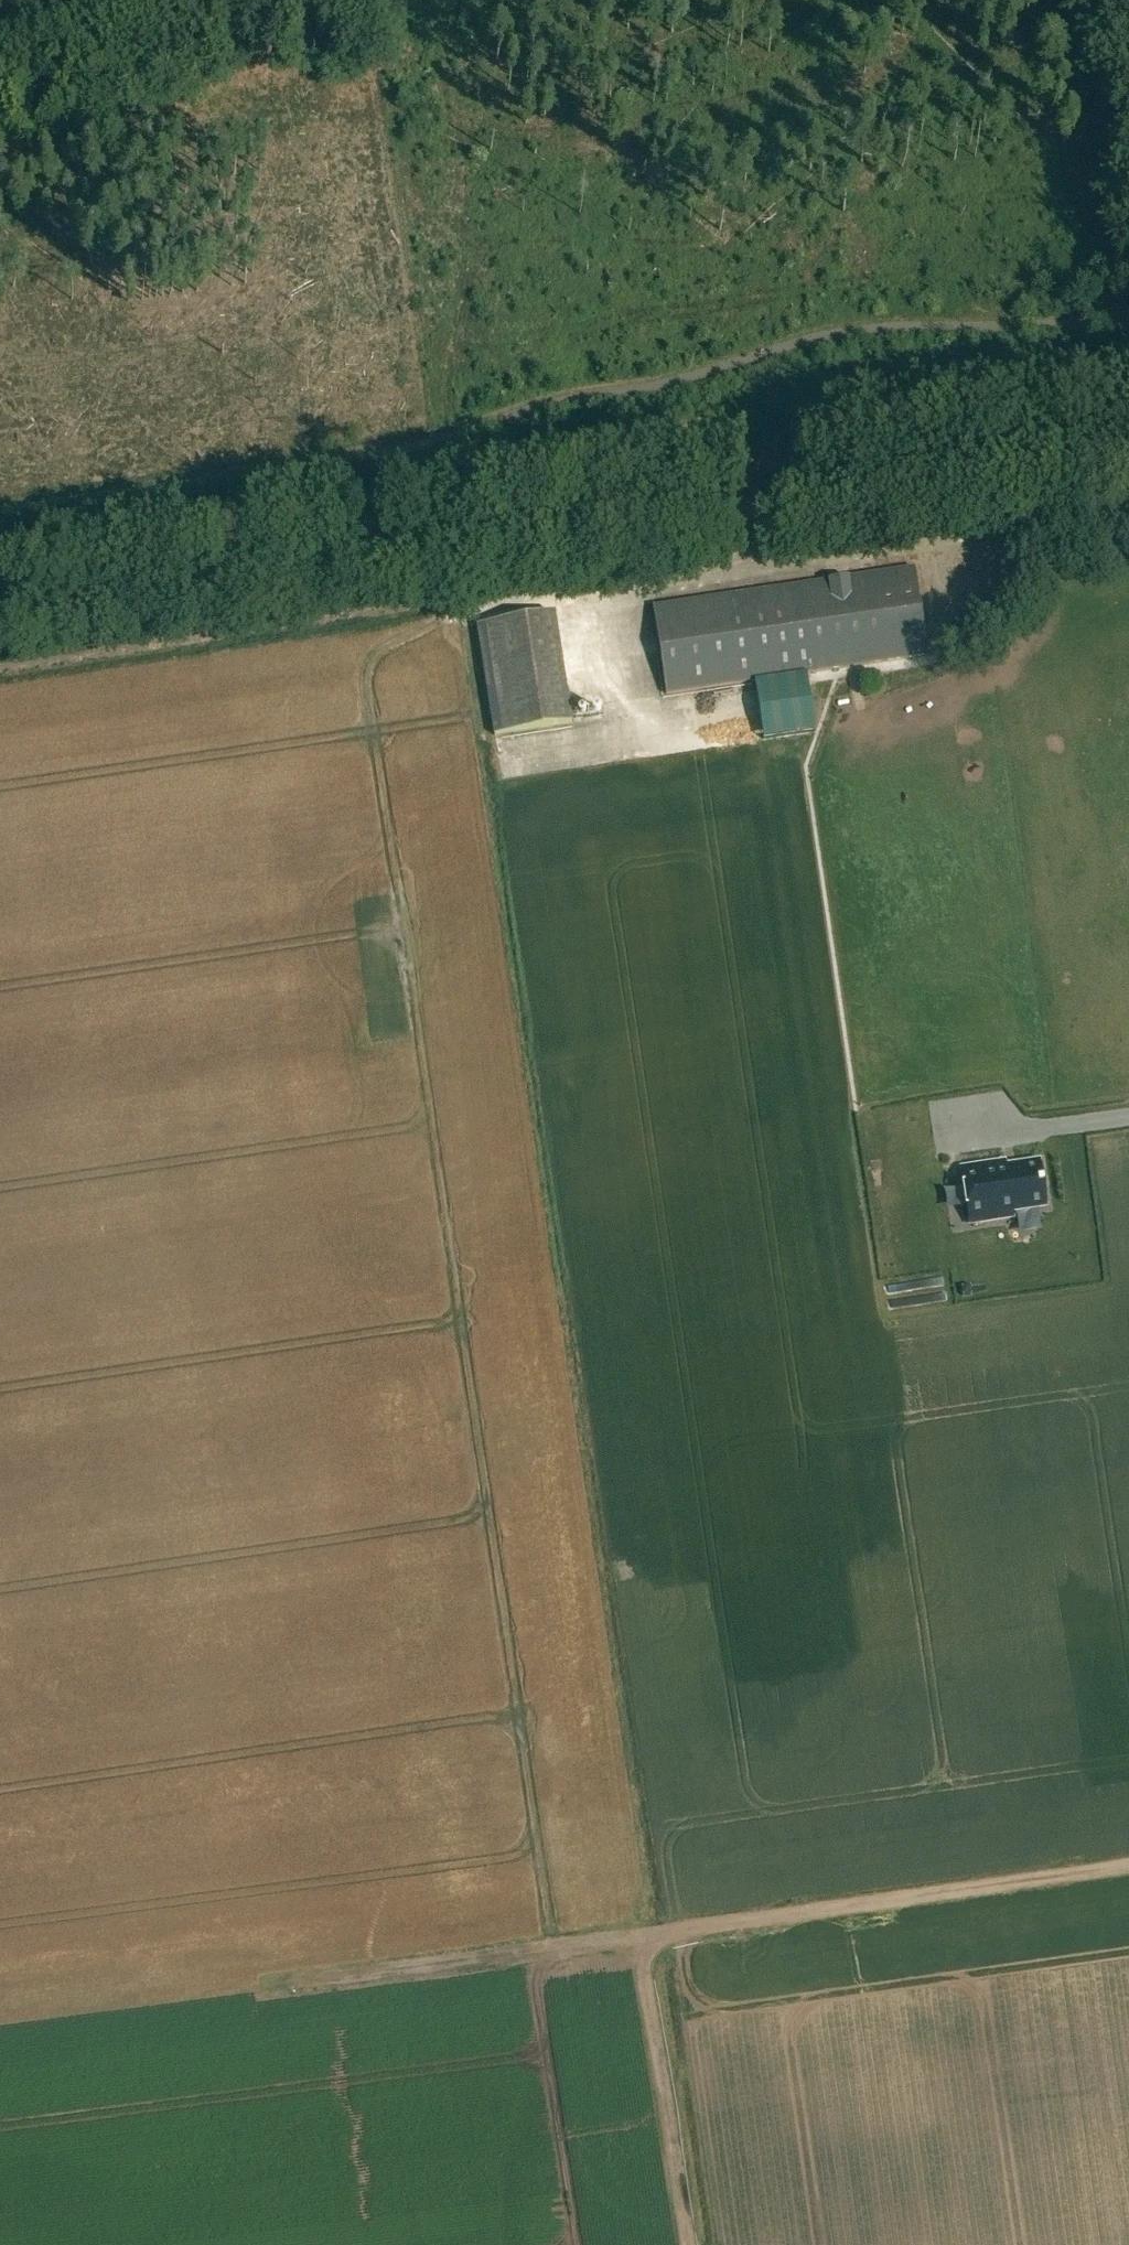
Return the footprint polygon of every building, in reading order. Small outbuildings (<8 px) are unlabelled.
[(666,693),(926,654),(913,567),(653,606),(666,693)] [(493,733),(572,720),(554,608),(475,621),(493,733)] [(1002,1165),(959,1172),(967,1228),(1011,1221),(1010,1218),(1043,1213),(1035,1164),(1003,1168),(1002,1165)]
